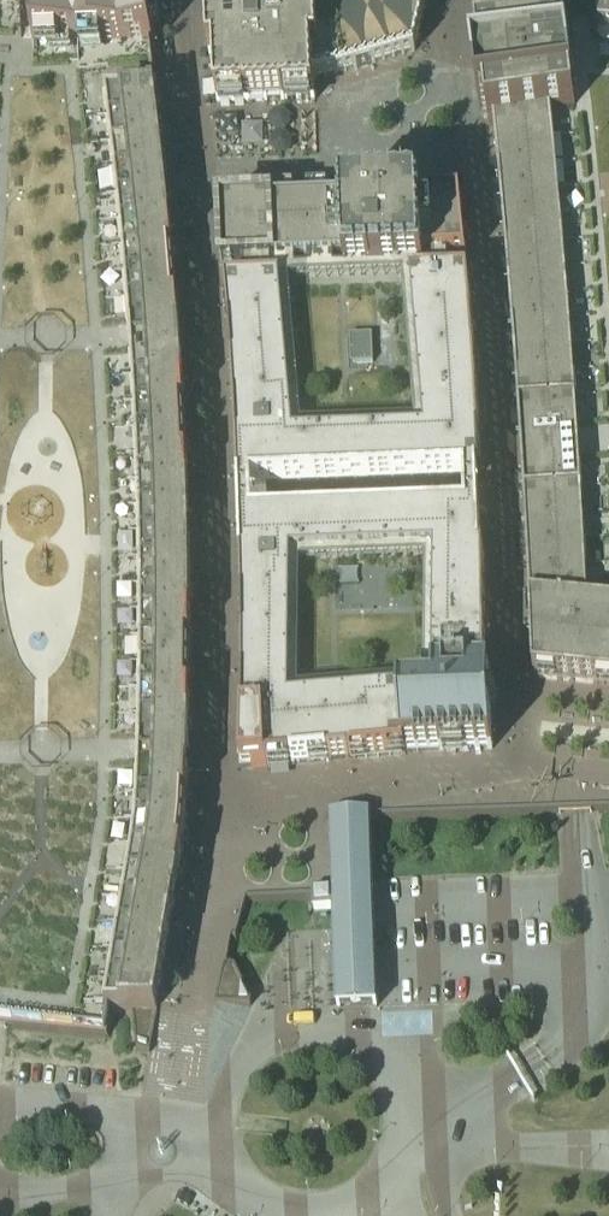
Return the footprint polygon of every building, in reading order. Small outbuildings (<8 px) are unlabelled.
[(6,1029),(6,1028),(109,1038),(113,1011),(131,1011),(156,1010),(150,1054),(143,1094),(204,1104),(243,1022),(251,1006),(243,1005),(215,1001),(224,964),(230,965),(233,940),(237,940),(243,919),(248,900),(313,898),(314,912),(334,911),(337,1009),(377,1008),(370,820),(559,811),(559,813),(583,812),(591,811),(591,810),(608,809),(608,0),(32,0),(32,7),(21,7),(21,0),(0,0),(0,1028),(6,1029)] [(256,994),(231,955),(230,965),(224,964),(221,976),(215,1001),(251,1006),(256,994)]
